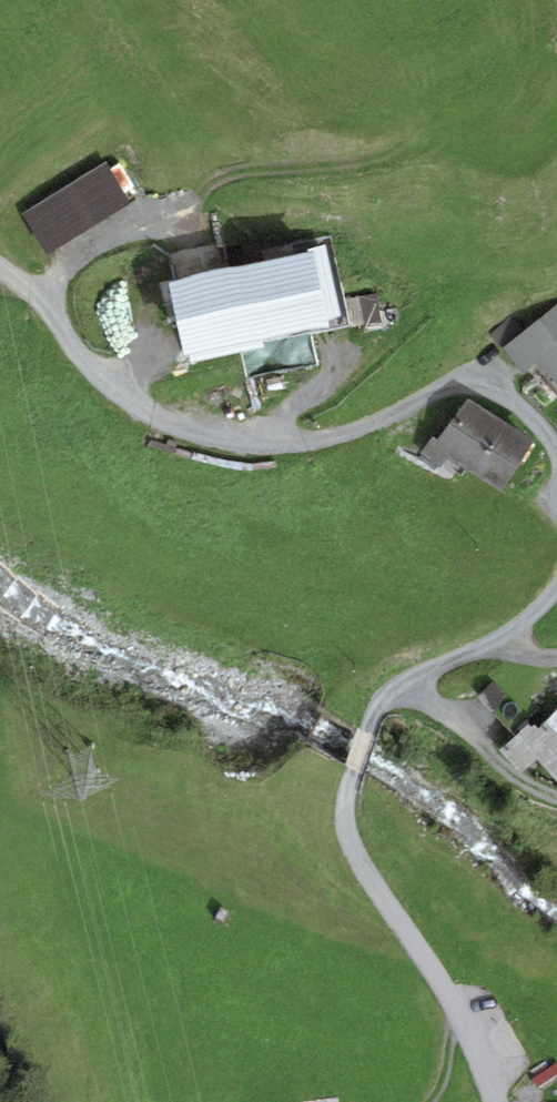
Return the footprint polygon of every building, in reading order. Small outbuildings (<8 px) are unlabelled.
[(22,212),(48,254),(129,203),(103,162),(22,212)] [(309,253),(168,281),(183,355),(190,354),(192,361),(262,347),(261,340),(328,326),(327,320),(341,317),(327,245),(308,249),(309,253)] [(384,325),(378,298),(353,303),(359,330),(384,325)] [(503,348),(524,374),(537,362),(556,383),(556,303),(503,348)] [(470,473),(503,421),(467,398),(438,440),(433,436),(420,454),(440,468),(447,459),(470,473)] [(501,493),(534,440),(503,421),(470,473),(501,493)] [(546,721),(556,732),(556,711),(546,721)] [(546,721),(539,728),(532,720),(499,750),(521,774),(537,760),(556,781),(556,732),(546,721)]
